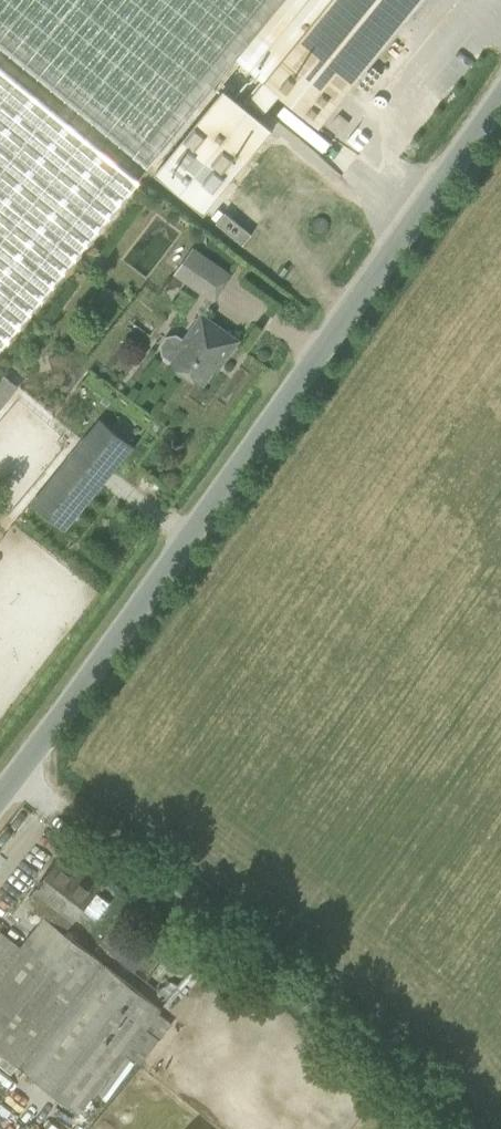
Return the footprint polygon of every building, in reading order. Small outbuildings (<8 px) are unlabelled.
[(264,112),(279,94),(319,127),(423,0),(0,0),(0,46),(148,167),(236,59),(264,82),(249,100),(264,112)] [(138,180),(0,67),(0,350),(138,180)] [(224,89),(155,173),(204,213),(273,129),(224,89)] [(225,212),(216,223),(243,245),(252,234),(225,212)] [(191,249),(174,274),(212,301),(230,277),(191,249)] [(163,357),(171,363),(202,385),(219,361),(222,363),(239,340),(201,314),(183,340),(177,336),(167,337),(161,346),(163,357)] [(100,418),(70,455),(31,503),(65,531),(134,446),(100,418)] [(100,886),(92,881),(75,867),(70,874),(57,863),(30,897),(32,907),(44,917),(9,961),(125,1051),(141,1063),(173,1023),(157,1011),(162,1004),(65,929),(94,892),(100,886)] [(96,894),(83,910),(96,920),(109,904),(96,894)] [(140,970),(156,944),(129,928),(113,953),(140,970)] [(9,961),(0,973),(0,1052),(78,1112),(125,1051),(9,961)] [(170,1061),(161,1077),(201,1101),(210,1084),(170,1061)]
